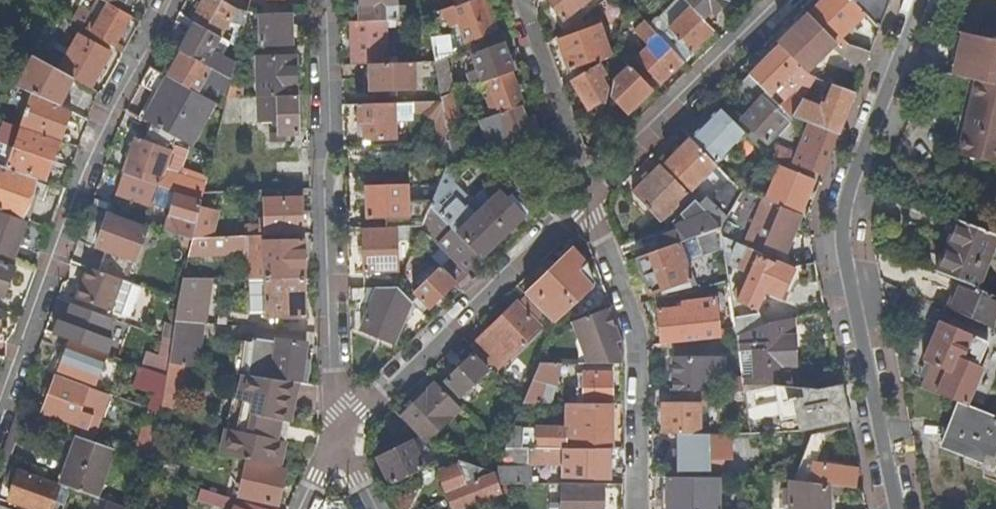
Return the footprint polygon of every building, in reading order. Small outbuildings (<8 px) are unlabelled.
[(124,12),(131,0),(103,0),(108,3),(124,12)] [(194,21),(221,36),(236,9),(221,0),(204,0),(193,20),(194,21)] [(368,20),(398,18),(398,0),(361,0),(362,4),(368,4),(368,20)] [(487,0),(465,0),(458,2),(443,8),(447,17),(450,16),(453,23),(461,21),(469,39),(498,30),(487,0)] [(565,19),(588,0),(550,0),(565,19)] [(692,6),(704,18),(712,10),(716,14),(730,0),(686,0),(692,6)] [(810,13),(833,36),(848,41),(848,39),(844,35),(867,13),(854,0),(823,0),(810,13)] [(867,13),(881,26),(891,0),(854,0),(867,13)] [(88,30),(116,48),(133,17),(124,12),(108,3),(95,26),(92,24),(88,30)] [(684,58),(715,29),(708,22),(704,18),(692,6),(674,22),(670,19),(666,22),(662,19),(654,27),(684,58)] [(704,18),(708,22),(716,14),(712,10),(704,18)] [(293,45),(292,12),(261,14),(261,46),(293,45)] [(780,43),(780,44),(802,65),(807,71),(833,45),(864,70),(872,50),(855,44),(848,41),(833,36),(810,13),(780,43)] [(352,21),(352,64),(370,64),(393,63),(394,56),(388,56),(388,26),(396,26),(396,29),(430,29),(428,18),(398,18),(368,20),(362,20),(352,21)] [(654,27),(646,19),(635,30),(649,45),(636,58),(661,83),(685,60),(684,58),(654,27)] [(194,21),(179,48),(183,51),(212,66),(228,75),(232,77),(236,63),(218,53),(220,48),(217,47),(222,37),(221,36),(194,21)] [(559,38),(569,68),(596,58),(590,40),(595,38),(591,26),(559,38)] [(957,76),(976,81),(995,85),(995,39),(966,33),(957,76)] [(75,79),(92,88),(111,52),(80,36),(61,71),(75,79)] [(432,37),(436,62),(457,53),(456,36),(432,37)] [(862,36),(855,44),(872,50),(875,43),(862,36)] [(217,47),(220,48),(226,39),(222,37),(217,47)] [(513,70),(514,69),(504,41),(474,52),(480,69),(470,72),(474,85),(485,80),(489,79),(513,70)] [(780,44),(750,74),(771,96),(778,89),(785,95),(800,80),(794,73),(802,65),(780,44)] [(177,62),(169,76),(203,95),(205,90),(200,87),(212,66),(183,51),(177,62)] [(279,95),(298,95),(297,55),(257,55),(258,96),(279,95)] [(61,71),(36,57),(19,88),(61,106),(75,79),(61,71)] [(454,92),(448,58),(436,62),(442,96),(454,92)] [(173,59),(165,74),(169,76),(177,62),(173,59)] [(393,63),(370,64),(371,91),(418,89),(417,62),(393,63)] [(599,63),(573,79),(591,107),(599,102),(605,104),(609,87),(606,82),(610,79),(599,63)] [(628,113),(654,88),(631,65),(615,79),(611,95),(628,113)] [(144,120),(152,124),(176,137),(191,145),(203,122),(199,119),(210,99),(203,95),(169,76),(165,74),(156,69),(146,87),(159,94),(144,120)] [(525,103),(513,70),(489,79),(493,94),(490,94),(488,96),(494,114),(521,105),(525,103)] [(771,96),(750,74),(739,85),(758,104),(744,120),(755,131),(757,131),(764,138),(783,117),(788,121),(799,126),(803,125),(807,127),(810,122),(794,117),(788,114),(771,96)] [(794,117),(810,122),(839,134),(848,111),(855,92),(817,77),(813,85),(833,91),(825,109),(803,101),(794,117)] [(227,98),(242,97),(242,82),(232,79),(231,84),(229,90),(227,98)] [(965,127),(995,137),(995,85),(976,81),(968,115),(974,117),(972,126),(966,124),(965,127)] [(23,127),(62,140),(66,127),(69,120),(72,111),(61,106),(19,88),(16,87),(13,94),(31,102),(29,106),(22,126),(23,127)] [(218,104),(225,108),(227,98),(229,90),(222,88),(218,104)] [(802,91),(788,114),(794,117),(803,101),(807,94),(802,91)] [(457,109),(454,92),(442,96),(443,100),(448,130),(459,127),(460,126),(457,109)] [(299,132),(298,95),(279,95),(279,133),(271,133),(270,142),(287,141),(287,132),(299,132)] [(534,114),(542,111),(538,99),(525,103),(521,105),(525,117),(534,114)] [(436,122),(439,142),(450,142),(448,130),(443,100),(425,101),(426,114),(436,122)] [(399,102),(359,103),(360,123),(365,123),(365,139),(399,138),(399,132),(399,125),(399,102)] [(18,125),(22,126),(29,106),(25,104),(18,125)] [(492,151),(501,148),(540,132),(534,114),(525,117),(521,105),(494,114),(481,119),(492,151)] [(722,107),(691,137),(718,165),(748,135),(722,107)] [(968,115),(966,124),(972,126),(974,117),(968,115)] [(810,122),(807,127),(797,152),(792,163),(823,175),(839,134),(810,122)] [(137,137),(125,172),(159,185),(192,197),(198,182),(175,174),(164,170),(172,150),(176,137),(152,124),(145,140),(137,137)] [(16,147),(54,161),(62,140),(23,127),(16,147)] [(448,130),(450,142),(452,154),(454,163),(466,159),(459,127),(448,130)] [(965,127),(964,134),(959,153),(995,162),(995,137),(965,127)] [(718,165),(691,137),(666,162),(692,189),(718,165)] [(9,167),(10,165),(16,147),(1,142),(0,142),(0,164),(9,167)] [(792,163),(797,152),(778,145),(774,156),(792,163)] [(37,178),(47,181),(54,161),(16,147),(10,165),(9,167),(37,178)] [(453,227),(482,258),(520,222),(525,216),(508,198),(512,194),(529,212),(540,201),(530,190),(546,175),(521,148),(517,148),(502,161),(517,176),(478,213),(470,206),(460,208),(453,203),(455,199),(450,195),(454,187),(443,177),(434,199),(431,206),(433,208),(453,227)] [(164,170),(175,174),(182,156),(181,153),(172,150),(164,170)] [(23,218),(37,178),(9,167),(0,164),(0,210),(23,218)] [(689,193),(662,165),(633,193),(661,221),(689,193)] [(801,214),(802,215),(816,179),(798,173),(796,177),(779,170),(766,200),(784,207),(801,214)] [(159,185),(125,172),(117,194),(151,207),(159,185)] [(701,206),(722,227),(744,191),(733,180),(711,202),(707,198),(706,198),(703,195),(697,201),(701,206)] [(388,217),(388,227),(399,227),(410,227),(410,199),(410,183),(368,185),(368,218),(388,217)] [(175,193),(167,231),(192,240),(193,238),(200,206),(201,201),(193,197),(191,202),(187,200),(188,198),(175,193)] [(508,198),(525,216),(529,212),(512,194),(508,198)] [(263,236),(304,235),(302,196),(263,198),(264,218),(260,218),(241,218),(241,226),(245,226),(245,236),(248,236),(263,236)] [(423,226),(423,225),(425,220),(431,206),(434,199),(410,199),(410,227),(411,227),(423,226)] [(200,206),(193,238),(211,238),(218,210),(200,206)] [(423,225),(439,242),(453,227),(433,208),(431,206),(425,220),(423,225)] [(678,243),(722,227),(701,206),(697,209),(702,215),(675,225),(678,229),(659,237),(663,248),(678,243)] [(786,251),(801,214),(784,207),(768,244),(786,251)] [(13,259),(27,221),(22,219),(0,211),(0,254),(13,259)] [(106,250),(99,271),(120,278),(128,281),(142,241),(146,228),(109,215),(98,247),(106,250)] [(947,245),(988,262),(995,243),(995,234),(957,219),(947,245)] [(411,227),(410,227),(410,231),(409,240),(415,244),(423,226),(411,227)] [(365,227),(367,287),(393,286),(393,270),(400,270),(400,241),(399,227),(388,227),(365,227)] [(399,227),(400,241),(409,240),(410,231),(410,227),(399,227)] [(467,272),(482,258),(453,227),(439,242),(467,272)] [(193,238),(192,240),(190,250),(248,247),(248,236),(245,236),(211,238),(193,238)] [(264,240),(263,236),(248,236),(248,247),(249,275),(249,278),(264,278),(265,278),(264,240)] [(265,278),(305,278),(304,240),(264,240),(265,278)] [(663,248),(637,258),(650,293),(666,288),(668,293),(693,283),(678,243),(663,248)] [(937,272),(960,281),(977,289),(988,262),(947,245),(937,272)] [(534,286),(527,294),(551,319),(557,325),(565,316),(563,313),(593,285),(594,284),(588,263),(573,248),(565,256),(565,257),(535,287),(534,286)] [(795,266),(748,248),(739,271),(746,273),(738,293),(737,297),(740,303),(758,310),(766,294),(780,300),(794,267),(795,266)] [(5,298),(16,267),(0,262),(0,296),(5,298)] [(414,293),(430,309),(457,283),(438,262),(433,267),(437,271),(414,293)] [(99,271),(89,267),(78,299),(121,314),(122,312),(123,308),(112,304),(120,278),(99,271)] [(123,308),(122,312),(129,315),(140,285),(128,281),(120,278),(112,304),(123,308)] [(305,299),(305,278),(265,278),(265,297),(252,297),(252,314),(266,314),(266,318),(306,318),(305,299)] [(200,321),(204,322),(211,279),(184,279),(179,299),(176,320),(200,321)] [(948,308),(993,327),(995,320),(995,296),(977,289),(960,281),(948,308)] [(351,288),(351,303),(372,302),(362,329),(394,342),(405,317),(412,301),(398,286),(393,286),(367,287),(351,288)] [(72,304),(58,299),(52,318),(60,321),(66,323),(72,304)] [(659,310),(663,345),(675,343),(680,343),(738,336),(737,328),(719,330),(716,299),(684,303),(684,308),(679,308),(659,310)] [(411,320),(417,305),(412,301),(405,317),(411,320)] [(501,318),(473,346),(479,352),(498,371),(542,326),(518,301),(501,318)] [(114,318),(72,304),(66,323),(108,337),(114,318)] [(619,342),(608,308),(579,318),(584,336),(579,337),(583,352),(584,363),(616,363),(615,343),(619,342)] [(759,313),(735,316),(737,328),(738,336),(766,325),(759,313)] [(793,318),(766,325),(738,336),(739,340),(756,341),(755,362),(757,362),(757,381),(790,382),(791,365),(798,366),(799,340),(792,340),(793,318)] [(557,325),(551,319),(539,344),(548,348),(558,326),(557,325)] [(198,338),(200,321),(176,320),(175,325),(173,339),(170,358),(169,362),(185,364),(186,364),(187,358),(190,337),(198,338)] [(924,388),(960,403),(968,405),(984,367),(979,365),(989,341),(941,320),(925,360),(933,364),(924,388)] [(66,323),(60,321),(55,334),(71,340),(103,351),(108,337),(66,323)] [(166,323),(164,335),(173,339),(175,325),(166,323)] [(173,339),(164,335),(161,355),(170,358),(173,339)] [(298,382),(302,382),(307,343),(277,339),(277,341),(254,338),(249,374),(298,382)] [(103,351),(71,340),(65,356),(60,370),(96,383),(108,353),(103,351)] [(146,350),(142,365),(167,375),(169,362),(170,358),(161,355),(146,350)] [(447,381),(442,386),(457,401),(480,378),(487,386),(500,374),(498,371),(479,352),(475,356),(473,353),(447,380),(447,381)] [(60,370),(65,356),(61,354),(56,369),(60,370)] [(674,358),(673,390),(708,391),(708,360),(674,358)] [(167,375),(162,409),(176,411),(185,364),(169,362),(167,375)] [(557,386),(560,363),(542,364),(526,399),(524,403),(542,403),(547,382),(557,386)] [(579,403),(611,404),(611,373),(584,374),(584,379),(578,379),(579,403)] [(298,382),(249,374),(245,374),(240,396),(244,397),(237,430),(227,428),(222,453),(248,459),(280,465),(285,441),(279,439),(283,419),(290,421),(298,382)] [(92,387),(58,375),(44,413),(89,429),(94,415),(89,413),(83,411),(92,387)] [(442,386),(438,383),(404,415),(427,441),(435,433),(442,440),(449,433),(443,425),(462,407),(457,401),(442,386)] [(843,390),(841,385),(823,389),(803,387),(805,397),(843,390)] [(83,411),(89,413),(96,395),(97,389),(92,387),(83,411)] [(664,406),(664,434),(679,434),(706,434),(706,428),(701,428),(702,405),(708,402),(708,391),(673,390),(653,390),(653,406),(664,406)] [(843,390),(805,397),(801,398),(808,429),(849,422),(843,390)] [(612,448),(611,404),(579,403),(568,403),(569,428),(524,429),(524,449),(559,448),(562,449),(612,448)] [(943,447),(995,467),(995,416),(968,405),(960,403),(943,447)] [(510,449),(524,449),(524,429),(514,429),(507,448),(510,449)] [(834,431),(812,435),(794,480),(829,484),(857,488),(858,468),(813,464),(819,447),(837,444),(834,431)] [(709,471),(709,476),(724,476),(724,460),(731,460),(731,434),(706,434),(679,434),(679,470),(709,471)] [(114,448),(80,436),(79,439),(63,483),(98,496),(114,448)] [(141,440),(135,455),(145,459),(151,443),(141,440)] [(379,457),(392,483),(425,466),(412,442),(379,457)] [(559,465),(559,448),(524,449),(510,449),(510,453),(516,453),(516,467),(499,466),(497,472),(500,483),(503,483),(533,483),(533,464),(559,465)] [(613,479),(612,448),(562,449),(562,478),(572,478),(572,464),(581,464),(595,464),(595,479),(613,479)] [(455,508),(463,508),(503,493),(500,483),(497,472),(492,470),(454,457),(450,467),(440,471),(455,508)] [(278,503),(286,467),(280,465),(248,459),(241,495),(278,503)] [(581,478),(595,479),(595,464),(581,464),(581,478)] [(0,493),(0,498),(32,508),(52,508),(59,490),(61,484),(29,472),(15,466),(14,469),(8,484),(4,482),(0,493)] [(663,477),(663,508),(726,508),(726,476),(724,476),(709,476),(663,477)] [(794,480),(790,479),(790,488),(785,488),(785,494),(786,494),(786,502),(790,502),(790,508),(830,508),(829,484),(794,480)] [(623,498),(614,498),(614,483),(562,483),(562,503),(571,503),(571,508),(624,508),(623,498)] [(623,498),(623,483),(614,483),(614,498),(623,498)] [(59,490),(69,494),(71,487),(61,484),(59,490)] [(227,504),(237,498),(216,491),(213,499),(227,504)] [(239,498),(236,506),(234,506),(233,508),(272,508),(239,498)] [(110,500),(107,508),(135,508),(110,500)]
